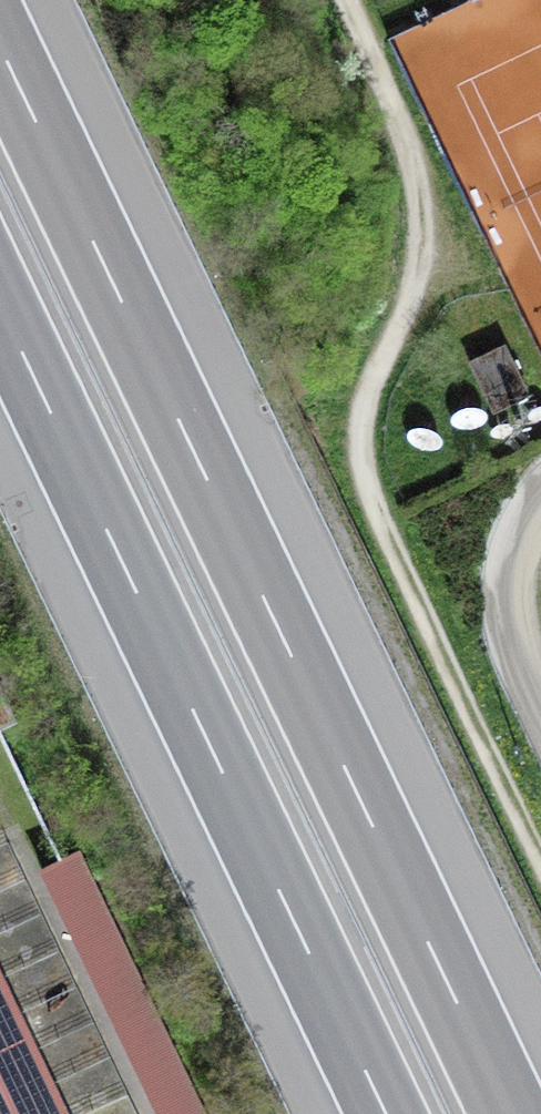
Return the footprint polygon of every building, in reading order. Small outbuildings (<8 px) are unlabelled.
[(511,349),(473,368),(500,419),(537,399),(511,349)] [(87,859),(47,878),(162,1113),(211,1113),(87,859)] [(0,958),(0,1113),(74,1113),(0,958)]
